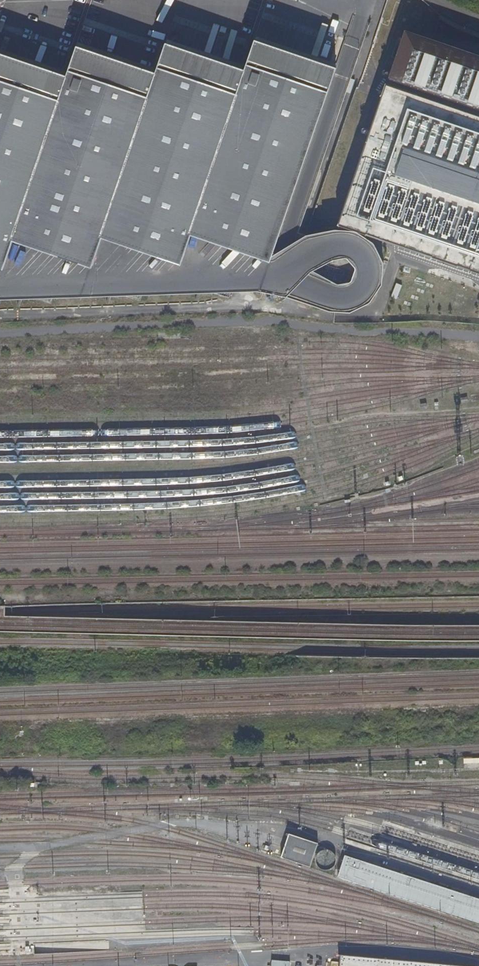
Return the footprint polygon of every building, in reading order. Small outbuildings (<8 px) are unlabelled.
[(404,31),(388,78),(478,110),(478,56),(404,31)] [(150,75),(71,48),(61,78),(0,57),(0,300),(80,298),(254,293),(287,299),(324,313),(350,315),(365,308),(378,290),(380,265),(371,245),(347,231),(335,230),(308,236),(297,231),(346,77),(251,45),(250,41),(240,71),(161,45),(150,75)] [(377,87),(331,224),(478,274),(478,122),(377,87)] [(395,284),(391,297),(397,299),(400,285),(395,284)] [(289,833),(281,857),(310,867),(318,844),(289,833)] [(478,923),(478,899),(345,855),(337,877),(478,923)]
